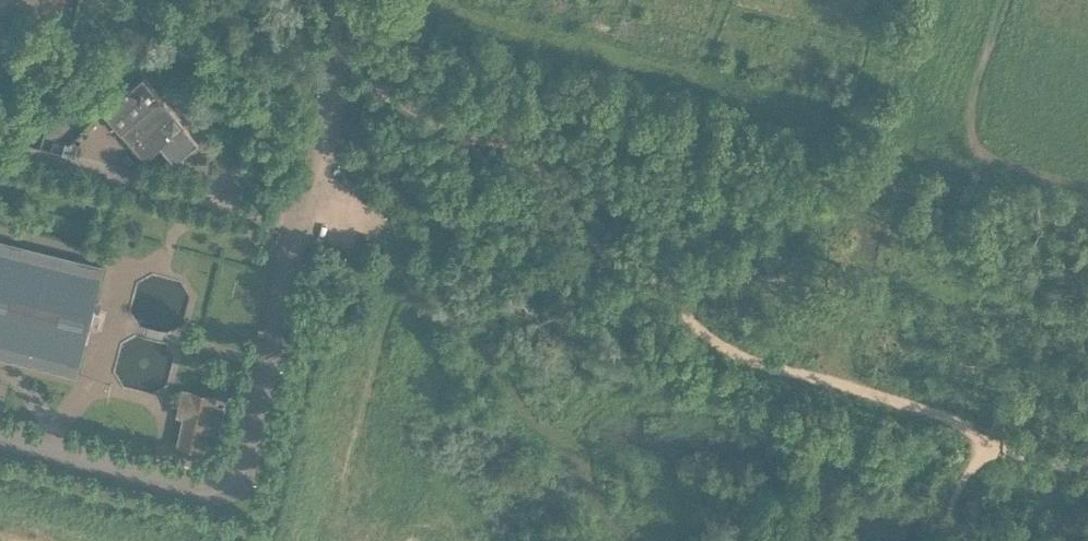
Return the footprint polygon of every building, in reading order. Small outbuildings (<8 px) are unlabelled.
[(142,75),(102,109),(145,159),(160,146),(174,162),(199,142),(185,125),(142,75)] [(21,355),(20,357),(22,357),(23,355),(46,361),(45,363),(48,364),(48,362),(71,368),(71,370),(73,370),(83,332),(88,334),(89,332),(96,302),(91,301),(100,263),(98,262),(97,265),(74,259),(75,257),(72,256),(72,258),(49,252),(49,250),(47,250),(46,252),(23,246),(24,244),(22,243),(21,245),(0,240),(0,350),(21,355)] [(206,430),(207,429),(209,417),(210,416),(212,404),(214,396),(184,389),(178,413),(185,414),(178,443),(199,447),(203,448),(206,430)]
